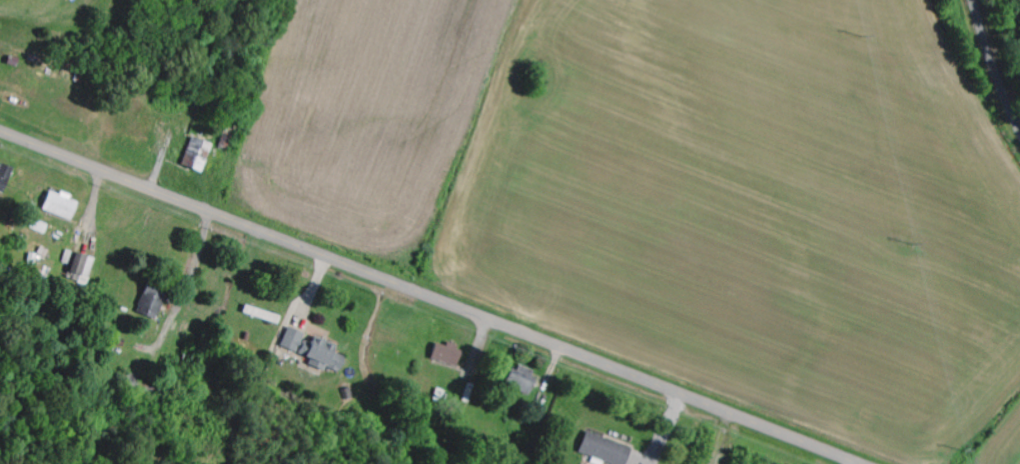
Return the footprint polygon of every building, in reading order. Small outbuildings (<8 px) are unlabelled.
[(217,144),(196,136),(184,164),(205,172),(217,144)] [(1,162),(0,164),(0,191),(6,193),(17,168),(1,162)] [(82,200),(63,193),(63,195),(52,191),(45,211),(75,221),(82,200)] [(170,295),(149,286),(139,312),(159,320),(170,295)] [(284,345),(314,358),(312,364),(330,372),(331,368),(343,374),(350,358),(337,352),(340,345),(319,336),(316,344),(306,340),(309,334),(292,326),(284,345)] [(461,367),(465,355),(459,353),(462,345),(451,342),(449,347),(440,344),(435,359),(461,367)] [(545,376),(521,364),(510,385),(533,397),(545,376)] [(613,463),(631,463),(637,449),(591,432),(583,453),(613,463)]
